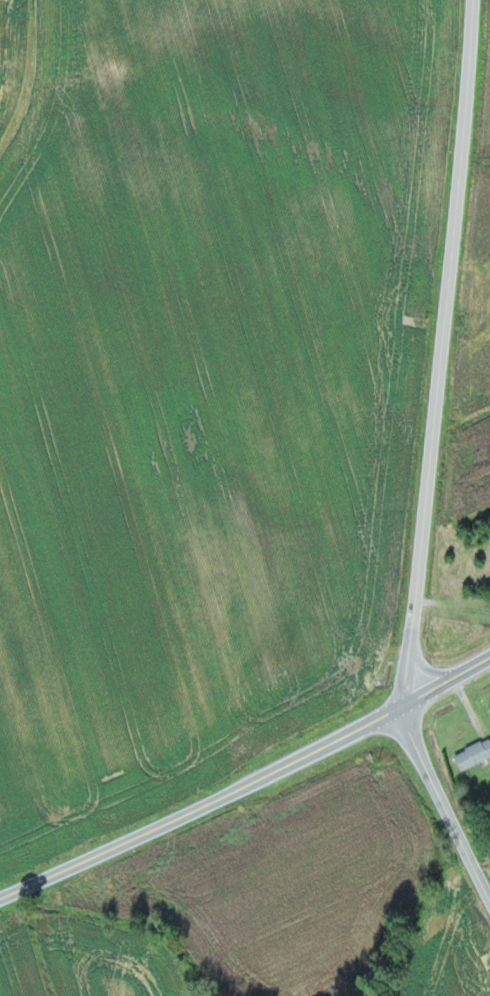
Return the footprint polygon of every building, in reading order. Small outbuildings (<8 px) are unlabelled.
[(456,751),(462,768),(489,758),(489,738),(456,751)]
